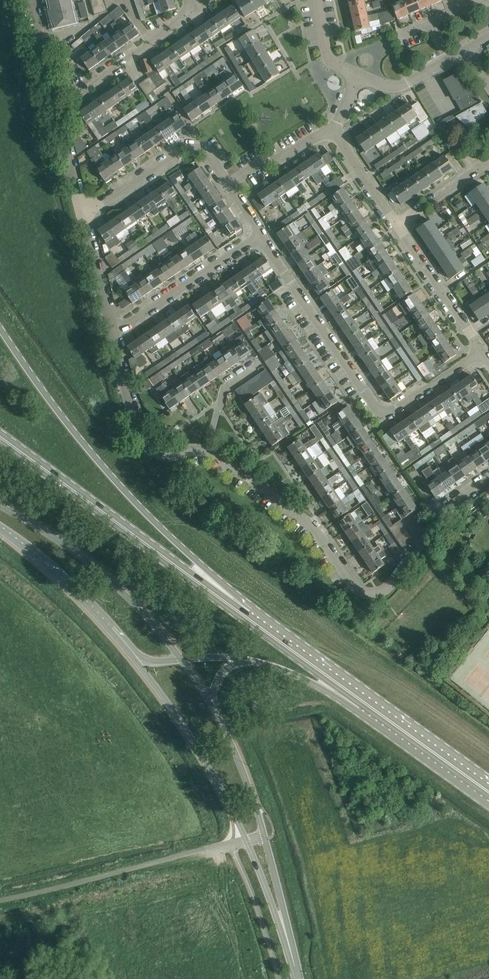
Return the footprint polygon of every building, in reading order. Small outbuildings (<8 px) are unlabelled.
[(73,11),(71,0),(67,0),(49,4),(51,9),(48,10),(50,17),(73,11)] [(91,3),(93,9),(106,6),(105,0),(104,0),(91,3)] [(173,0),(163,0),(159,1),(163,13),(176,8),(173,0)] [(256,10),(249,0),(241,0),(236,3),(245,17),(256,10)] [(266,4),(264,0),(249,0),(256,10),(266,4)] [(404,1),(409,14),(421,9),(416,0),(403,0),(404,1)] [(431,5),(429,0),(416,0),(421,9),(431,5)] [(398,19),(409,14),(404,1),(392,6),(398,19)] [(365,4),(350,8),(353,19),(367,16),(365,4)] [(233,5),(223,13),(230,24),(241,17),(233,5)] [(106,6),(93,9),(94,15),(108,12),(106,6)] [(119,6),(110,14),(112,17),(115,21),(125,13),(119,6)] [(145,19),(141,8),(137,9),(141,20),(145,19)] [(376,14),(367,16),(353,19),(356,31),(361,30),(362,34),(374,32),(373,27),(370,28),(369,22),(379,20),(381,24),(394,20),(390,10),(376,14)] [(77,24),(73,11),(50,17),(51,24),(54,23),(56,29),(77,24)] [(223,13),(212,20),(220,31),(230,24),(223,13)] [(100,22),(103,25),(112,17),(110,14),(100,22)] [(212,20),(202,27),(210,38),(220,31),(212,20)] [(129,41),(121,30),(115,22),(110,25),(116,34),(111,37),(119,48),(129,41)] [(121,30),(129,41),(140,34),(132,23),(121,30)] [(235,31),(238,35),(248,28),(245,25),(235,31)] [(202,27),(192,33),(200,45),(210,38),(202,27)] [(93,33),(91,29),(81,37),(84,41),(93,33)] [(239,39),(246,50),(260,41),(253,30),(239,39)] [(119,48),(111,37),(106,41),(100,33),(95,36),(98,40),(109,55),(119,48)] [(190,52),(200,45),(192,33),(182,41),(190,52)] [(74,49),(84,41),(81,37),(72,45),(74,49)] [(216,48),(227,41),(225,37),(214,44),(216,48)] [(99,62),(109,55),(98,40),(94,43),(96,47),(91,51),(99,62)] [(190,52),(182,41),(171,48),(179,59),(190,52)] [(260,41),(246,50),(253,61),(267,53),(260,41)] [(231,59),(235,57),(228,46),(224,48),(231,59)] [(171,48),(162,54),(169,66),(175,62),(180,71),(185,68),(179,59),(171,48)] [(99,62),(91,51),(81,58),(89,70),(99,62)] [(209,58),(211,62),(222,55),(219,51),(209,58)] [(267,53),(253,61),(259,72),(273,63),(267,53)] [(152,71),(146,73),(149,77),(157,89),(166,83),(163,79),(159,73),(165,69),(169,75),(170,76),(175,73),(169,66),(162,54),(151,61),(149,63),(152,71)] [(213,64),(216,68),(226,61),(223,57),(213,64)] [(231,59),(238,70),(242,68),(235,57),(231,59)] [(211,62),(209,58),(205,61),(199,65),(201,69),(211,62)] [(145,74),(146,73),(152,71),(149,63),(148,59),(140,61),(145,74)] [(280,74),(273,63),(259,72),(266,82),(280,74)] [(203,71),(205,75),(216,68),(213,64),(203,71)] [(201,69),(199,65),(188,73),(191,76),(201,69)] [(238,70),(244,81),(248,78),(242,68),(238,70)] [(193,78),(195,82),(205,75),(203,71),(193,78)] [(225,81),(232,93),(243,86),(235,74),(229,78),(224,71),(220,74),(225,81)] [(191,76),(188,73),(178,79),(181,83),(191,76)] [(470,83),(465,85),(459,73),(445,81),(455,99),(458,97),(466,111),(456,117),(471,129),(486,112),(481,103),(482,102),(482,101),(481,101),(470,83)] [(130,77),(120,84),(128,96),(138,89),(130,77)] [(153,91),(157,89),(149,77),(144,81),(152,92),(153,91)] [(183,85),(185,89),(195,82),(193,78),(183,85)] [(248,78),(244,81),(251,92),(257,88),(252,81),(250,82),(248,78)] [(139,84),(147,96),(152,92),(144,81),(139,84)] [(225,81),(215,88),(222,100),(232,93),(225,81)] [(118,103),(128,96),(120,84),(110,91),(118,103)] [(199,87),(204,95),(212,107),(222,100),(215,88),(209,92),(203,84),(199,87)] [(183,85),(172,92),(175,96),(180,92),(184,97),(190,105),(184,109),(192,121),(202,114),(194,102),(185,89),(183,85)] [(108,110),(118,103),(110,91),(100,98),(108,110)] [(147,96),(152,103),(158,99),(153,91),(152,92),(147,96)] [(202,114),(212,107),(204,95),(194,102),(202,114)] [(156,104),(159,108),(160,109),(163,107),(166,111),(173,106),(167,97),(156,104)] [(102,114),(108,110),(100,98),(90,105),(100,121),(105,118),(102,114)] [(137,109),(139,112),(149,105),(147,102),(137,109)] [(409,103),(398,110),(407,124),(418,117),(421,121),(428,117),(418,102),(411,106),(409,103)] [(146,111),(149,115),(159,108),(156,104),(146,111)] [(106,130),(100,121),(90,105),(79,113),(87,124),(93,120),(95,123),(94,124),(100,133),(94,138),(94,137),(91,139),(94,143),(108,133),(106,130)] [(137,109),(126,116),(129,119),(139,112),(137,109)] [(388,117),(397,131),(407,124),(398,110),(388,117)] [(152,120),(149,115),(146,111),(136,118),(139,121),(142,119),(146,124),(152,120)] [(178,113),(168,120),(175,132),(186,125),(178,113)] [(126,116),(116,123),(119,126),(129,119),(126,116)] [(386,138),(397,131),(388,117),(377,124),(386,138)] [(128,128),(139,121),(136,118),(126,125),(128,128)] [(165,139),(175,132),(168,120),(157,127),(165,139)] [(437,124),(444,138),(450,134),(443,121),(437,124)] [(119,126),(116,123),(106,130),(108,133),(119,126)] [(376,145),(386,138),(377,124),(367,132),(376,145)] [(126,125),(116,132),(118,135),(124,131),(127,136),(132,133),(128,128),(126,125)] [(155,146),(165,139),(157,127),(152,131),(150,128),(145,131),(147,134),(155,146)] [(435,127),(428,132),(430,134),(433,139),(439,134),(435,127)] [(427,130),(416,137),(419,141),(430,134),(428,132),(427,130)] [(108,142),(118,135),(116,132),(106,138),(108,142)] [(365,152),(376,145),(367,132),(356,139),(365,152)] [(147,134),(137,141),(145,152),(155,146),(147,134)] [(409,148),(419,141),(416,137),(406,144),(409,148)] [(106,138),(96,145),(98,149),(108,142),(106,138)] [(127,148),(135,159),(145,152),(137,141),(135,138),(128,142),(127,140),(123,142),(127,148)] [(436,143),(433,139),(422,146),(425,150),(436,143)] [(409,148),(406,144),(396,151),(398,155),(409,148)] [(107,161),(98,149),(96,145),(87,151),(92,159),(96,156),(102,165),(96,169),(104,180),(114,173),(107,161)] [(425,150),(422,146),(412,153),(415,157),(425,150)] [(124,166),(135,159),(127,148),(117,155),(124,166)] [(398,155),(396,151),(385,158),(388,162),(398,155)] [(319,153),(308,160),(323,181),(328,189),(331,193),(345,184),(339,176),(330,182),(321,169),(327,165),(319,153)] [(415,157),(412,153),(401,160),(404,164),(415,157)] [(114,173),(124,166),(117,155),(107,161),(114,173)] [(445,155),(434,163),(443,176),(454,169),(445,155)] [(377,169),(388,162),(385,158),(374,166),(377,169)] [(308,160),(298,167),(306,179),(312,175),(318,184),(323,181),(308,160)] [(401,160),(391,167),(394,171),(404,164),(401,160)] [(423,170),(433,183),(443,176),(434,163),(423,170)] [(196,186),(207,178),(200,167),(188,175),(192,181),(184,187),(187,191),(196,186)] [(298,167),(288,174),(296,186),(302,194),(307,191),(301,182),(306,179),(298,167)] [(383,178),(394,171),(391,167),(380,174),(383,178)] [(433,183),(423,170),(413,177),(422,190),(433,183)] [(288,174),(278,181),(286,193),(296,186),(288,174)] [(402,184),(412,197),(422,190),(413,177),(402,184)] [(214,188),(207,178),(196,186),(203,196),(214,188)] [(280,197),(286,193),(278,181),(268,188),(281,208),(286,205),(280,197)] [(170,182),(159,189),(170,205),(173,210),(178,207),(172,197),(178,193),(170,182)] [(175,185),(182,196),(185,193),(178,183),(175,185)] [(477,203),(488,194),(488,192),(483,183),(470,193),(477,203)] [(412,197),(402,184),(392,191),(401,205),(412,197)] [(221,199),(214,188),(203,196),(210,206),(221,199)] [(281,208),(268,188),(258,195),(259,197),(253,200),(252,200),(259,211),(271,203),(275,208),(279,205),(281,208)] [(328,207),(331,212),(350,199),(343,188),(331,196),(336,202),(328,207)] [(170,205),(159,189),(149,196),(157,207),(160,212),(170,205)] [(328,189),(318,196),(321,200),(331,193),(328,189)] [(192,203),(185,193),(182,196),(189,206),(192,203)] [(477,203),(483,212),(488,209),(488,194),(477,203)] [(157,207),(149,196),(139,203),(147,214),(157,207)] [(318,196),(308,203),(310,207),(321,200),(318,196)] [(221,199),(210,206),(206,209),(213,219),(217,216),(228,209),(221,199)] [(321,218),(318,220),(325,230),(328,228),(331,226),(327,221),(334,216),(342,211),(345,217),(357,209),(350,199),(331,212),(330,212),(324,216),(321,218)] [(460,199),(455,203),(458,208),(463,204),(460,199)] [(307,201),(296,208),(298,210),(300,214),(310,207),(308,203),(307,201)] [(147,214),(139,203),(129,210),(136,221),(147,214)] [(195,216),(199,213),(192,203),(189,206),(195,216)] [(318,220),(321,218),(315,208),(311,210),(318,220)] [(235,219),(228,209),(217,216),(223,227),(235,219)] [(364,219),(357,209),(345,217),(349,223),(341,228),(344,233),(364,219)] [(136,221),(129,210),(118,217),(126,228),(136,221)] [(178,217),(180,220),(191,213),(189,210),(179,217),(179,216),(178,217)] [(298,210),(288,217),(290,221),(300,214),(298,210)] [(445,210),(441,213),(444,218),(449,215),(445,210)] [(305,215),(312,224),(315,222),(309,212),(305,215)] [(202,226),(206,223),(199,213),(195,216),(202,226)] [(472,217),(475,222),(480,219),(477,214),(472,217)] [(183,224),(185,227),(196,220),(193,216),(183,224)] [(126,228),(118,217),(108,223),(116,235),(126,228)] [(288,217),(277,224),(279,228),(280,227),(290,221),(288,217)] [(475,222),(472,217),(467,221),(470,226),(475,222)] [(242,229),(235,219),(223,227),(230,237),(242,229)] [(356,232),(359,237),(371,229),(364,219),(344,233),(347,237),(356,232)] [(424,239),(437,230),(431,220),(417,229),(424,239)] [(284,243),(295,236),(301,232),(294,222),(277,233),(284,243)] [(312,224),(319,235),(322,232),(315,222),(312,224)] [(116,235),(108,223),(98,231),(106,242),(112,238),(117,246),(121,243),(116,235)] [(206,223),(202,226),(209,236),(213,233),(206,223)] [(160,234),(170,227),(168,224),(158,231),(160,234)] [(183,224),(172,231),(175,234),(185,227),(183,224)] [(458,227),(453,231),(456,236),(461,233),(458,227)] [(328,228),(325,230),(332,241),(336,238),(329,228),(329,229),(328,228)] [(356,248),(359,252),(378,239),(371,229),(359,237),(363,243),(356,248)] [(431,249),(444,240),(437,230),(424,239),(431,249)] [(148,238),(150,241),(160,234),(158,231),(148,238)] [(172,231),(162,237),(165,241),(169,238),(172,242),(175,243),(179,240),(175,234),(172,231)] [(451,239),(456,236),(453,231),(447,234),(451,239)] [(190,235),(204,255),(215,248),(207,236),(201,240),(195,232),(190,235)] [(329,242),(322,232),(319,235),(326,245),(329,242)] [(220,244),(213,233),(209,236),(217,246),(220,244)] [(191,246),(186,250),(194,262),(204,255),(190,235),(186,238),(191,246)] [(284,243),(291,254),(302,246),(295,236),(284,243)] [(480,240),(482,243),(484,245),(488,242),(485,236),(480,240)] [(154,248),(165,241),(162,237),(152,244),(154,248)] [(474,243),(470,237),(465,240),(459,244),(463,250),(474,243)] [(148,238),(138,245),(140,248),(150,241),(148,238)] [(336,238),(332,241),(339,251),(343,248),(336,238)] [(366,247),(373,257),(384,249),(378,239),(359,252),(366,247)] [(431,249),(437,259),(451,250),(444,240),(431,249)] [(327,254),(329,257),(336,253),(329,242),(326,245),(330,252),(327,254)] [(152,244),(142,251),(144,255),(145,254),(147,258),(157,251),(154,248),(152,244)] [(470,247),(473,253),(477,257),(482,254),(475,244),(470,247)] [(138,245),(128,252),(130,255),(140,248),(138,245)] [(302,246),(291,254),(298,264),(309,256),(302,246)] [(343,248),(339,251),(346,261),(352,257),(345,247),(343,249),(343,248)] [(177,249),(172,252),(184,269),(194,262),(186,250),(180,254),(177,249)] [(384,249),(373,257),(373,258),(366,262),(373,272),(391,260),(384,249)] [(437,259),(444,269),(458,260),(451,250),(437,259)] [(464,259),(469,256),(466,250),(461,254),(464,259)] [(134,261),(144,255),(142,251),(132,258),(134,261)] [(105,257),(108,262),(116,257),(113,252),(105,257)] [(128,252),(118,259),(120,262),(130,255),(128,252)] [(173,276),(184,269),(172,252),(162,259),(166,264),(165,264),(173,276)] [(333,256),(339,265),(343,263),(336,253),(329,257),(330,258),(333,256)] [(482,254),(477,257),(471,261),(475,266),(485,259),(482,254)] [(316,266),(309,256),(298,264),(305,274),(316,266)] [(116,257),(108,262),(112,268),(120,262),(118,259),(116,257)] [(265,257),(254,264),(262,275),(264,274),(272,268),(265,257)] [(352,257),(346,261),(352,271),(356,269),(349,259),(352,257)] [(132,258),(122,265),(124,268),(134,261),(132,258)] [(383,272),(387,278),(398,270),(391,260),(373,272),(373,273),(372,274),(375,278),(383,272)] [(458,260),(444,269),(451,279),(464,269),(458,260)] [(312,284),(323,276),(329,272),(322,262),(316,266),(305,274),(312,284)] [(343,263),(339,265),(347,276),(350,274),(343,263)] [(165,264),(155,271),(163,283),(173,276),(165,264)] [(255,280),(262,275),(254,264),(244,271),(257,290),(260,287),(255,280)] [(143,296),(135,285),(124,268),(122,265),(111,272),(115,278),(121,274),(131,288),(125,292),(122,294),(125,300),(129,297),(133,303),(143,296)] [(356,269),(352,271),(359,282),(363,279),(356,269)] [(405,280),(398,270),(387,278),(394,288),(405,280)] [(153,289),(163,283),(155,271),(145,278),(153,289)] [(234,278),(241,289),(247,285),(253,295),(258,291),(257,290),(244,271),(234,278)] [(331,287),(323,276),(312,284),(319,295),(331,287)] [(145,278),(135,285),(143,296),(153,289),(145,278)] [(234,278),(223,285),(235,301),(238,299),(238,297),(235,293),(241,289),(234,278)] [(279,278),(268,285),(273,292),(283,285),(279,278)] [(363,279),(359,282),(366,292),(370,289),(363,279)] [(412,291),(405,280),(394,288),(401,298),(412,291)] [(471,291),(476,288),(472,283),(467,286),(471,291)] [(237,304),(235,301),(223,285),(213,291),(221,303),(224,308),(230,304),(232,308),(237,305),(237,304)] [(273,292),(268,285),(265,287),(265,294),(267,297),(273,292)] [(355,289),(362,299),(366,296),(359,287),(355,289)] [(479,293),(476,288),(471,291),(474,297),(479,293)] [(321,297),(328,308),(340,300),(332,289),(321,297)] [(370,289),(366,292),(373,302),(377,300),(370,289)] [(328,308),(335,318),(346,310),(343,305),(351,299),(357,295),(353,290),(348,294),(340,300),(328,308)] [(221,303),(213,291),(203,298),(211,310),(221,303)] [(399,304),(406,314),(421,304),(414,293),(399,304)] [(479,299),(488,313),(488,293),(479,299)] [(261,296),(251,303),(253,306),(263,299),(261,296)] [(373,307),(366,296),(362,299),(369,310),(373,307)] [(217,318),(211,310),(203,298),(193,305),(200,317),(206,313),(212,321),(217,318)] [(257,307),(264,318),(275,310),(268,299),(257,307)] [(479,320),(488,313),(479,299),(469,306),(479,320)] [(377,300),(373,302),(380,313),(384,310),(377,300)] [(237,304),(237,305),(240,309),(243,313),(253,306),(251,303),(242,308),(238,303),(237,304)] [(428,314),(421,304),(406,314),(410,312),(417,322),(428,314)] [(189,305),(178,312),(186,324),(197,317),(189,305)] [(372,317),(374,321),(380,317),(373,307),(369,310),(373,316),(372,317)] [(243,313),(240,309),(230,316),(233,320),(243,313)] [(266,322),(271,328),(282,320),(275,310),(264,318),(258,322),(260,326),(266,322)] [(335,318),(342,328),(353,320),(346,310),(335,318)] [(178,312),(168,319),(176,331),(182,327),(185,332),(187,332),(190,330),(186,324),(178,312)] [(382,315),(389,326),(393,323),(386,313),(382,315)] [(417,322),(424,332),(435,324),(428,314),(417,322)] [(230,316),(220,323),(222,327),(233,320),(230,316)] [(387,327),(380,317),(374,321),(376,320),(383,330),(387,327)] [(237,321),(244,331),(248,328),(241,318),(237,321)] [(180,337),(180,336),(168,319),(158,326),(166,337),(176,331),(180,337)] [(277,338),(278,339),(289,331),(282,320),(271,328),(265,332),(271,342),(277,338)] [(342,328),(349,338),(360,330),(353,320),(342,328)] [(212,334),(222,327),(220,323),(210,330),(212,334)] [(389,326),(396,336),(400,333),(393,323),(389,326)] [(221,331),(224,336),(235,329),(232,324),(221,331)] [(435,324),(424,332),(430,342),(442,334),(435,324)] [(156,344),(166,337),(158,326),(148,332),(156,344)] [(250,327),(248,328),(244,331),(251,341),(255,339),(249,331),(251,329),(250,327)] [(385,333),(390,340),(394,337),(387,327),(383,330),(385,333)] [(349,338),(356,348),(367,341),(360,330),(349,338)] [(214,342),(224,336),(221,331),(211,338),(214,342)] [(289,331),(278,339),(284,348),(296,340),(296,341),(298,340),(294,333),(292,335),(289,331)] [(148,332),(138,339),(146,351),(149,349),(153,354),(159,349),(156,344),(148,332)] [(207,332),(196,339),(199,342),(209,335),(207,332)] [(396,336),(403,346),(407,343),(400,333),(396,336)] [(449,344),(442,334),(430,342),(437,352),(449,344)] [(243,335),(230,344),(233,349),(241,360),(251,353),(250,352),(253,350),(243,335)] [(390,340),(397,350),(401,348),(394,337),(390,340)] [(213,343),(214,342),(211,338),(210,338),(200,345),(203,349),(213,342),(213,343)] [(142,354),(146,351),(138,339),(127,347),(141,367),(148,362),(142,354)] [(199,342),(196,339),(186,345),(189,349),(199,342)] [(251,341),(258,352),(268,346),(268,345),(262,349),(255,339),(251,341)] [(284,348),(291,359),(303,351),(296,341),(296,340),(284,348)] [(374,351),(367,341),(356,348),(363,359),(374,351)] [(407,343),(414,353),(418,350),(411,341),(407,343)] [(414,353),(407,343),(403,346),(410,356),(414,353)] [(226,347),(220,351),(223,355),(231,367),(241,360),(233,349),(230,344),(226,347)] [(449,344),(437,352),(445,363),(456,355),(449,344)] [(189,349),(186,345),(176,352),(179,356),(189,349)] [(268,346),(258,352),(265,362),(274,355),(268,346)] [(197,347),(190,351),(193,355),(199,351),(197,347)] [(401,348),(397,350),(404,360),(408,358),(401,348)] [(190,351),(180,358),(183,362),(193,355),(190,351)] [(303,351),(291,359),(298,369),(310,361),(303,351)] [(363,359),(369,369),(381,361),(374,351),(363,359)] [(179,356),(176,352),(166,359),(168,363),(179,356)] [(417,366),(421,363),(414,353),(410,356),(417,366)] [(213,355),(209,357),(221,374),(231,367),(223,355),(216,360),(213,355)] [(273,356),(265,362),(269,368),(272,372),(275,369),(281,365),(274,355),(273,356)] [(205,361),(199,365),(210,381),(221,374),(209,357),(209,358),(208,356),(204,359),(205,361)] [(170,365),(173,369),(183,362),(180,358),(170,365)] [(408,358),(404,360),(411,370),(415,368),(408,358)] [(168,363),(166,359),(156,366),(158,369),(168,363)] [(317,371),(310,361),(298,369),(292,373),(299,383),(305,379),(317,371)] [(381,361),(369,369),(376,379),(388,371),(381,361)] [(421,364),(421,363),(417,366),(424,377),(430,373),(423,363),(421,364)] [(164,375),(173,369),(170,365),(160,372),(164,378),(165,377),(164,375)] [(200,388),(210,381),(199,365),(193,369),(197,373),(193,376),(200,388)] [(158,369),(156,366),(145,373),(147,377),(158,369)] [(415,368),(411,370),(418,381),(422,378),(415,368)] [(261,373),(268,384),(271,383),(272,384),(275,382),(274,380),(266,369),(261,373)] [(275,369),(272,372),(279,382),(282,379),(275,369)] [(317,371),(305,379),(312,389),(323,381),(317,371)] [(395,381),(388,371),(376,379),(383,389),(395,381)] [(153,386),(164,378),(160,372),(149,379),(153,386)] [(263,388),(268,384),(261,373),(256,376),(263,388)] [(185,374),(179,378),(190,395),(200,388),(193,376),(188,379),(185,374)] [(472,375),(462,382),(469,393),(480,386),(472,375)] [(263,388),(256,376),(250,380),(258,391),(263,388)] [(180,402),(190,395),(179,378),(172,383),(176,388),(172,390),(180,402)] [(289,390),(282,379),(279,382),(286,392),(289,390)] [(258,391),(250,380),(245,383),(253,395),(258,391)] [(330,391),(323,381),(312,389),(319,399),(330,391)] [(402,392),(395,381),(383,389),(390,400),(402,392)] [(280,396),(283,394),(275,382),(272,384),(280,396)] [(469,393),(462,382),(451,389),(459,400),(465,396),(469,402),(473,399),(469,394),(469,393)] [(253,395),(245,383),(240,387),(248,398),(253,395)] [(248,398),(240,387),(235,390),(243,402),(248,398)] [(449,407),(459,400),(451,389),(441,396),(449,407)] [(170,409),(180,402),(172,390),(162,397),(170,409)] [(286,392),(292,402),(296,400),(289,390),(286,392)] [(330,391),(319,399),(326,410),(337,402),(330,391)] [(245,404),(252,415),(269,403),(262,393),(245,404)] [(283,394),(280,396),(286,406),(290,404),(283,394)] [(449,407),(441,396),(431,403),(439,414),(445,410),(448,416),(453,413),(449,407)] [(481,410),(483,413),(488,409),(488,398),(478,406),(481,410)] [(299,412),(303,410),(296,400),(292,402),(299,412)] [(269,403),(252,415),(259,425),(276,413),(269,403)] [(433,418),(439,414),(431,403),(421,410),(433,427),(437,424),(433,418)] [(290,404),(286,406),(293,416),(297,414),(290,404)] [(332,426),(335,431),(356,417),(348,406),(337,414),(341,420),(332,426)] [(473,420),(483,413),(481,410),(476,413),(474,409),(468,413),(473,420)] [(303,410),(299,412),(308,426),(312,423),(303,410)] [(433,427),(421,410),(411,416),(422,433),(433,427)] [(259,425),(266,436),(283,424),(287,421),(283,416),(279,419),(275,414),(276,413),(259,425)] [(473,420),(468,413),(468,414),(470,417),(460,424),(463,427),(473,420)] [(304,425),(297,414),(293,416),(300,427),(304,425)] [(422,434),(422,433),(411,416),(400,424),(408,435),(418,428),(422,434)] [(488,421),(485,416),(475,423),(478,428),(488,421)] [(363,427),(356,417),(335,431),(344,425),(351,435),(363,427)] [(317,423),(327,437),(330,434),(321,420),(317,423)] [(478,428),(475,423),(464,430),(467,434),(475,428),(476,430),(478,428)] [(283,424),(266,436),(273,445),(289,434),(283,424)] [(389,432),(384,436),(392,447),(397,443),(403,439),(411,451),(405,455),(407,458),(399,463),(402,468),(410,462),(411,463),(421,456),(407,436),(408,436),(400,424),(389,432)] [(463,427),(460,424),(450,431),(453,434),(463,427)] [(351,435),(358,445),(369,437),(363,427),(351,435)] [(467,434),(464,430),(454,437),(457,440),(467,434)] [(443,441),(453,434),(450,431),(440,438),(443,441)] [(300,439),(288,447),(295,457),(311,447),(316,443),(320,440),(324,438),(324,437),(321,434),(316,437),(313,439),(304,445),(300,439)] [(337,444),(330,434),(327,437),(334,447),(337,444)] [(358,445),(365,455),(376,447),(369,437),(358,445)] [(457,440),(454,437),(444,444),(447,447),(457,440)] [(474,444),(486,461),(488,459),(488,443),(485,438),(485,437),(475,444),(474,444)] [(331,448),(324,438),(320,440),(327,451),(331,448)] [(443,441),(440,438),(430,445),(433,448),(443,441)] [(334,447),(340,457),(344,454),(337,444),(334,447)] [(434,451),(437,454),(447,447),(444,444),(434,451)] [(486,461),(474,444),(464,451),(468,457),(476,468),(486,461)] [(433,448),(430,445),(420,452),(422,455),(433,448)] [(295,457),(302,468),(318,457),(311,447),(295,457)] [(365,455),(372,466),(383,458),(376,447),(365,455)] [(338,458),(331,448),(327,451),(334,461),(338,458)] [(434,451),(424,458),(426,461),(434,456),(441,466),(438,468),(439,470),(439,469),(443,474),(438,478),(446,489),(456,482),(443,464),(436,455),(437,454),(434,451)] [(351,464),(344,454),(340,457),(347,467),(351,464)] [(324,467),(318,457),(302,468),(309,478),(320,470),(324,467)] [(468,457),(458,464),(466,475),(476,468),(468,457)] [(341,471),(344,469),(338,458),(334,461),(329,464),(334,471),(339,468),(341,471)] [(383,458),(372,466),(379,476),(390,468),(383,458)] [(416,469),(426,461),(424,458),(413,465),(416,469)] [(448,461),(443,464),(456,482),(466,475),(458,464),(452,468),(448,461)] [(347,467),(354,477),(358,475),(351,464),(347,467)] [(435,497),(446,489),(438,478),(437,478),(429,466),(422,471),(430,483),(427,485),(435,497)] [(379,476),(385,486),(397,478),(390,468),(379,476)] [(348,481),(351,479),(344,469),(341,471),(348,481)] [(309,478),(316,488),(327,480),(320,470),(309,478)] [(327,480),(316,488),(323,498),(334,490),(331,485),(339,480),(336,475),(328,480),(327,480)] [(365,485),(358,475),(354,477),(361,487),(365,485)] [(385,486),(392,496),(404,488),(397,478),(385,486)] [(358,489),(351,479),(348,481),(355,492),(358,489)] [(361,487),(368,497),(372,495),(371,495),(365,485),(361,487)] [(404,488),(392,496),(399,506),(393,510),(411,498),(404,488)] [(355,492),(341,501),(330,508),(333,513),(330,514),(334,520),(348,511),(344,505),(350,502),(350,501),(356,497),(360,503),(365,499),(358,489),(355,492)] [(341,501),(334,490),(323,498),(320,500),(324,506),(327,504),(330,508),(341,501)] [(368,497),(375,508),(379,505),(378,505),(382,502),(375,492),(371,495),(372,495),(368,497)] [(418,509),(411,498),(393,510),(395,512),(397,512),(402,519),(406,516),(418,509)] [(369,516),(374,512),(367,502),(362,505),(369,516)] [(385,516),(379,505),(375,508),(382,518),(385,516)] [(343,527),(345,531),(362,520),(359,516),(354,520),(350,513),(336,523),(340,529),(343,527)] [(366,526),(362,520),(345,531),(352,542),(371,529),(367,525),(366,526)] [(389,528),(393,534),(404,526),(400,520),(389,528)] [(381,522),(378,525),(385,535),(388,532),(381,522)] [(396,538),(407,530),(404,526),(393,534),(396,538)] [(352,542),(359,552),(371,544),(367,539),(374,535),(371,529),(352,542)] [(407,530),(396,538),(399,543),(411,535),(407,530)] [(414,540),(411,535),(399,543),(402,548),(414,540)] [(402,553),(397,545),(395,542),(389,546),(397,557),(402,553)] [(374,548),(371,544),(359,552),(366,562),(383,550),(379,544),(374,548)] [(387,555),(383,550),(366,562),(373,573),(385,565),(381,559),(387,555)]
